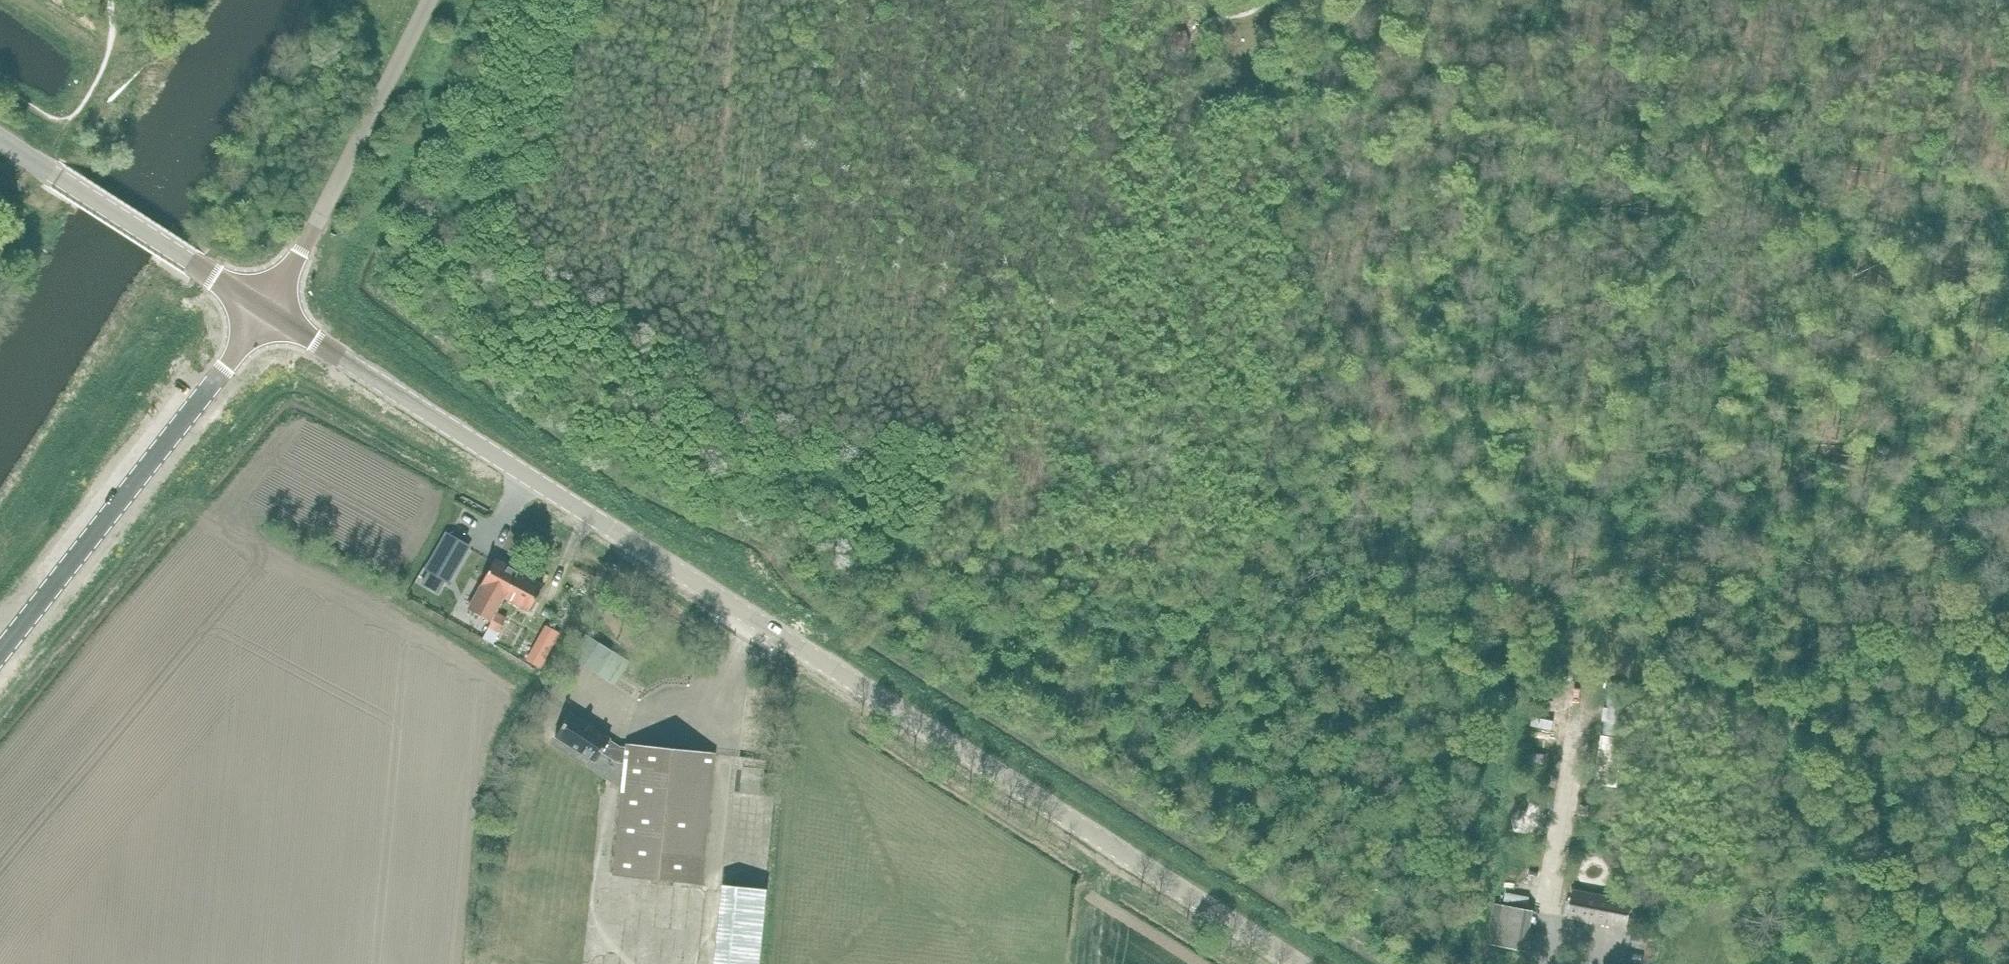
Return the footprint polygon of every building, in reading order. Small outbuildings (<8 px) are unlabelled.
[(1177,48),(1187,21),(1174,16),(1164,43),(1177,48)] [(426,570),(447,582),(466,547),(445,535),(426,570)] [(482,585),(469,609),(491,622),(496,613),(505,598),(519,573),(495,559),(481,584),(482,585)] [(519,573),(505,598),(529,611),(543,586),(519,573)] [(491,622),(489,627),(499,632),(506,619),(496,613),(491,622)] [(631,662),(607,648),(583,633),(568,657),(592,672),(593,671),(616,685),(631,662)] [(530,661),(540,667),(554,642),(543,636),(530,661)] [(1603,734),(1624,737),(1631,685),(1609,682),(1603,734)] [(607,738),(567,713),(553,736),(594,762),(599,752),(614,761),(625,764),(613,875),(700,882),(713,753),(627,743),(626,747),(619,745),(607,738)] [(1624,737),(1603,734),(1600,734),(1594,783),(1618,786),(1624,737)] [(765,889),(724,884),(716,963),(757,963),(765,889)] [(1568,918),(1627,929),(1633,901),(1574,889),(1568,918)] [(1488,943),(1522,949),(1529,909),(1495,903),(1488,943)]
